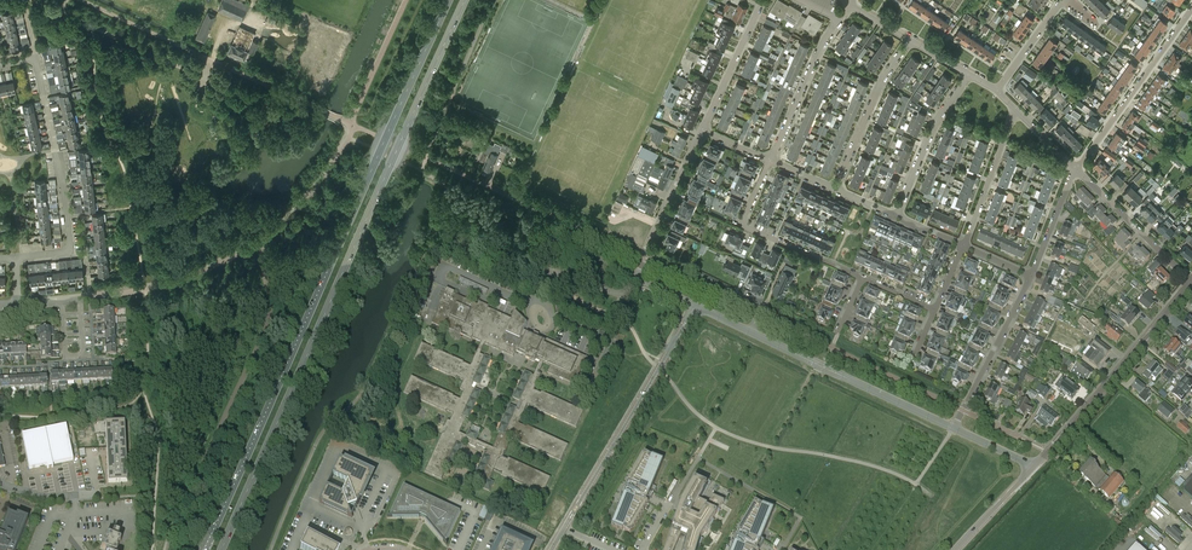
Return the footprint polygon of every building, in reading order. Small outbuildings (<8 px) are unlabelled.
[(218,10),(242,20),(248,6),(236,0),(223,0),(218,10)] [(726,3),(727,2),(722,0),(720,0),(718,3),(725,6),(728,8),(735,11),(744,15),(747,8),(739,4),(737,7),(730,4),(726,3)] [(782,18),(790,5),(789,5),(789,6),(778,0),(777,0),(770,11),(782,18)] [(919,3),(914,0),(913,0),(909,6),(915,10),(919,3)] [(1043,5),(1036,0),(1031,0),(1028,4),(1032,7),(1039,11),(1043,5)] [(1098,11),(1104,4),(1099,0),(1097,0),(1092,6),(1098,11)] [(1167,0),(1164,0),(1158,7),(1170,16),(1174,10),(1169,6),(1171,3),(1167,0)] [(1104,4),(1098,11),(1103,16),(1106,14),(1108,16),(1113,10),(1113,9),(1106,2),(1104,4)] [(919,3),(915,10),(920,14),(925,7),(919,3)] [(801,12),(790,5),(782,18),(783,18),(784,17),(794,23),(793,26),(796,28),(803,16),(800,14),(801,12)] [(925,7),(920,14),(926,18),(931,11),(925,7)] [(714,14),(721,17),(724,11),(717,8),(714,14)] [(732,14),(734,14),(732,18),(741,22),(744,15),(735,11),(734,10),(732,14)] [(1107,23),(1113,28),(1119,20),(1113,16),(1116,12),(1113,10),(1108,16),(1111,18),(1107,23)] [(13,19),(23,17),(22,14),(13,16),(12,11),(2,13),(3,21),(13,19)] [(931,11),(926,18),(932,22),(937,15),(931,11)] [(207,12),(195,38),(204,41),(215,15),(207,12)] [(806,18),(803,16),(796,28),(800,30),(802,26),(814,33),(821,22),(809,14),(806,18)] [(932,22),(938,26),(943,19),(937,15),(932,22)] [(1025,15),(1021,21),(1028,26),(1033,20),(1025,15)] [(1060,23),(1066,28),(1071,21),(1065,17),(1060,23)] [(721,22),(717,29),(731,35),(734,28),(729,25),(730,22),(722,18),(721,22)] [(776,27),(778,24),(766,18),(765,22),(776,27)] [(1158,18),(1153,24),(1155,25),(1163,31),(1167,25),(1158,18)] [(15,26),(13,19),(3,21),(5,29),(15,26)] [(943,19),(938,26),(944,30),(949,23),(943,19)] [(1125,25),(1119,20),(1113,28),(1120,32),(1125,25)] [(1024,32),(1028,26),(1021,21),(1017,27),(1024,32)] [(1071,21),(1066,28),(1072,32),(1077,25),(1071,21)] [(853,22),(848,29),(856,34),(861,27),(853,22)] [(1138,30),(1142,33),(1143,31),(1139,28),(1140,27),(1135,23),(1133,27),(1138,30)] [(764,25),(760,32),(768,36),(772,29),(764,25)] [(1077,25),(1072,32),(1078,36),(1082,29),(1077,25)] [(1158,36),(1163,31),(1155,25),(1151,31),(1158,36)] [(5,29),(7,36),(16,34),(15,26),(5,29)] [(253,54),(261,36),(239,26),(231,44),(231,43),(227,52),(244,59),(247,51),(253,54)] [(1020,38),(1024,32),(1017,27),(1012,33),(1020,38)] [(727,42),(731,35),(717,29),(716,32),(720,34),(719,38),(727,42)] [(856,34),(848,29),(844,35),(852,40),(856,34)] [(960,41),(965,33),(959,29),(954,37),(960,41)] [(1053,33),(1059,37),(1062,33),(1056,29),(1053,33)] [(1082,29),(1078,36),(1083,40),(1088,34),(1082,29)] [(1154,42),(1158,36),(1151,31),(1147,37),(1154,42)] [(765,42),(768,36),(760,32),(757,39),(765,42)] [(965,33),(960,41),(966,45),(971,37),(965,33)] [(18,41),(16,34),(7,36),(8,43),(18,41)] [(1088,34),(1083,40),(1089,45),(1094,38),(1088,34)] [(844,35),(840,41),(847,47),(852,40),(844,35)] [(971,37),(966,45),(972,49),(977,41),(971,37)] [(1147,37),(1143,43),(1150,48),(1154,42),(1147,37)] [(1185,37),(1179,45),(1186,49),(1190,45),(1191,47),(1191,42),(1185,37)] [(707,45),(709,46),(717,50),(719,47),(724,49),(727,42),(719,38),(715,45),(709,42),(707,45)] [(1049,38),(1045,44),(1052,50),(1057,43),(1049,38)] [(1094,38),(1089,45),(1095,49),(1100,42),(1094,38)] [(768,44),(765,42),(757,39),(754,45),(765,50),(768,44)] [(884,40),(880,46),(887,52),(892,45),(884,40)] [(10,51),(20,49),(18,41),(8,43),(10,51)] [(835,48),(836,48),(845,55),(848,51),(845,50),(847,47),(840,41),(835,48)] [(977,41),(972,49),(978,53),(983,45),(977,41)] [(800,42),(797,50),(806,53),(809,46),(800,42)] [(1100,42),(1095,49),(1101,53),(1106,47),(1100,42)] [(63,51),(62,43),(61,43),(52,46),(53,53),(63,51)] [(1146,54),(1150,48),(1143,43),(1139,49),(1146,54)] [(1052,50),(1045,44),(1040,50),(1048,56),(1052,50)] [(978,53),(984,57),(989,49),(983,45),(978,53)] [(1064,49),(1072,54),(1075,51),(1067,45),(1064,49)] [(709,58),(718,63),(721,56),(716,53),(717,50),(709,46),(708,49),(708,50),(705,57),(706,57),(709,58)] [(883,58),(887,52),(880,46),(875,53),(883,58)] [(989,49),(984,57),(990,61),(995,53),(989,49)] [(1125,54),(1118,49),(1115,53),(1122,58),(1125,54)] [(1142,60),(1146,54),(1139,49),(1134,55),(1142,60)] [(803,60),(806,53),(797,50),(794,56),(803,60)] [(1040,50),(1036,56),(1044,61),(1048,56),(1040,50)] [(53,53),(55,61),(65,59),(63,51),(53,53)] [(1058,54),(1062,57),(1068,61),(1069,58),(1060,51),(1058,54)] [(1174,52),(1168,60),(1177,67),(1179,68),(1182,65),(1178,62),(1181,57),(1174,52)] [(748,59),(756,63),(759,65),(762,59),(761,57),(751,53),(748,59)] [(879,64),(883,58),(875,53),(871,59),(879,64)] [(794,56),(791,63),(800,67),(803,60),(794,56)] [(912,56),(907,63),(915,68),(920,62),(912,56)] [(1039,68),(1044,61),(1036,56),(1032,62),(1039,68)] [(715,69),(718,63),(709,58),(706,57),(705,60),(708,61),(706,65),(715,69)] [(65,59),(55,61),(56,68),(57,68),(67,66),(65,59)] [(759,65),(756,63),(748,59),(745,66),(752,70),(756,71),(759,65)] [(874,71),(879,64),(871,59),(866,65),(874,71)] [(1177,67),(1168,60),(1163,67),(1170,73),(1173,68),(1175,70),(1177,67)] [(1130,62),(1126,68),(1133,73),(1137,67),(1130,62)] [(796,75),(800,67),(791,63),(788,71),(796,75)] [(827,63),(824,70),(833,74),(836,66),(834,66),(827,63)] [(836,63),(834,66),(836,66),(843,70),(842,74),(845,75),(848,68),(836,63)] [(915,68),(907,63),(903,69),(911,74),(915,68)] [(711,77),(715,69),(706,65),(702,72),(711,77)] [(922,73),(925,75),(931,67),(928,65),(922,73)] [(57,68),(56,68),(46,70),(47,73),(57,71),(58,76),(68,74),(67,66),(57,68)] [(756,71),(752,70),(745,66),(741,73),(753,78),(756,71)] [(1033,78),(1035,77),(1037,73),(1029,67),(1025,73),(1033,78)] [(1129,78),(1133,73),(1126,68),(1122,74),(1129,78)] [(903,69),(898,75),(906,80),(911,74),(903,69)] [(824,70),(821,77),(830,81),(833,74),(824,70)] [(793,82),(796,75),(788,71),(785,78),(793,82)] [(58,76),(60,83),(70,81),(68,74),(58,76)] [(951,80),(944,75),(943,74),(938,81),(946,86),(951,80)] [(1124,84),(1129,78),(1122,74),(1118,79),(1124,84)] [(1154,80),(1161,86),(1166,79),(1158,74),(1154,80)] [(902,87),(906,80),(898,75),(894,81),(902,87)] [(695,77),(692,84),(705,90),(708,83),(699,79),(695,77)] [(830,81),(821,77),(818,84),(827,88),(830,81)] [(790,89),(793,82),(785,78),(781,85),(790,89)] [(1019,94),(1025,87),(1028,84),(1022,79),(1013,88),(1019,94)] [(1120,90),(1124,84),(1118,79),(1114,85),(1120,90)] [(859,80),(856,88),(865,91),(868,84),(859,80)] [(1154,80),(1150,86),(1157,91),(1161,86),(1154,80)] [(6,83),(8,93),(15,91),(13,81),(6,83)] [(71,88),(70,81),(60,83),(61,91),(71,88)] [(942,92),(946,86),(938,81),(934,87),(942,92)] [(1053,83),(1051,81),(1047,86),(1053,90),(1051,91),(1052,92),(1051,93),(1053,95),(1059,89),(1058,88),(1057,86),(1056,87),(1053,83)] [(736,83),(733,90),(742,95),(745,87),(736,83)] [(702,97),(705,90),(692,84),(691,87),(695,89),(693,93),(702,97)] [(818,84),(815,91),(824,95),(827,88),(818,84)] [(787,96),(790,89),(781,85),(778,92),(787,96)] [(1116,96),(1120,90),(1114,85),(1110,91),(1116,96)] [(672,107),(680,89),(672,86),(664,103),(672,107)] [(916,91),(915,92),(911,99),(916,102),(917,103),(920,99),(917,97),(923,88),(920,86),(916,91)] [(1150,86),(1145,92),(1153,97),(1157,91),(1150,86)] [(934,87),(930,93),(929,93),(937,99),(942,92),(934,87)] [(1025,87),(1019,94),(1024,98),(1030,92),(1025,87)] [(1055,103),(1057,106),(1064,99),(1065,99),(1069,95),(1067,93),(1063,97),(1059,91),(1061,88),(1060,87),(1058,88),(1059,89),(1053,95),(1052,95),(1058,101),(1055,103)] [(862,98),(865,91),(856,88),(853,94),(862,98)] [(733,90),(730,97),(739,101),(740,102),(741,99),(740,99),(742,95),(733,90)] [(824,95),(815,91),(812,99),(820,102),(824,95)] [(933,105),(937,99),(929,93),(930,93),(928,91),(925,95),(927,96),(925,100),(933,105)] [(1112,101),(1116,96),(1110,91),(1105,97),(1112,101)] [(784,103),(787,96),(778,92),(775,100),(784,103)] [(889,92),(886,99),(895,103),(898,96),(889,92)] [(1030,92),(1024,98),(1029,103),(1035,97),(1030,92)] [(1145,92),(1141,98),(1148,103),(1153,97),(1145,92)] [(59,95),(60,103),(70,100),(69,93),(59,95)] [(683,97),(682,100),(689,104),(696,107),(697,105),(696,105),(697,104),(698,104),(702,97),(693,93),(690,100),(683,97)] [(905,107),(907,102),(909,97),(903,93),(902,94),(900,99),(903,101),(901,105),(905,107)] [(859,105),(862,98),(853,94),(850,101),(859,105)] [(730,97),(727,104),(735,108),(739,101),(730,97)] [(1035,97),(1029,103),(1034,109),(1040,102),(1035,97)] [(1108,107),(1112,101),(1105,97),(1101,102),(1108,107)] [(1148,103),(1141,98),(1137,104),(1144,109),(1148,103)] [(812,99),(809,106),(817,109),(820,102),(812,99)] [(895,103),(886,99),(883,106),(892,110),(895,103)] [(911,99),(907,105),(904,113),(907,115),(909,110),(910,110),(911,107),(913,108),(916,102),(911,99)] [(1064,99),(1057,106),(1060,109),(1067,102),(1065,99),(1064,99)] [(72,108),(70,100),(60,103),(62,110),(72,108)] [(759,102),(755,101),(754,100),(751,107),(756,109),(759,102)] [(781,111),(784,103),(775,100),(772,107),(781,111)] [(856,112),(859,105),(850,101),(847,108),(856,112)] [(1104,113),(1108,107),(1101,102),(1097,108),(1104,113)] [(22,105),(24,112),(34,110),(32,103),(22,105)] [(727,104),(724,111),(732,115),(733,115),(735,112),(734,112),(735,108),(727,104)] [(1094,117),(1097,113),(1084,104),(1081,108),(1091,115),(1086,122),(1094,127),(1099,120),(1094,117)] [(1068,105),(1062,111),(1065,114),(1067,113),(1071,108),(1068,105)] [(817,109),(809,106),(806,113),(814,116),(817,109)] [(883,106),(880,113),(889,117),(892,110),(883,106)] [(778,118),(781,111),(772,107),(769,114),(778,118)] [(1039,114),(1045,119),(1054,109),(1051,107),(1048,110),(1045,108),(1039,114)] [(62,110),(63,117),(73,115),(72,108),(62,110)] [(686,115),(695,120),(699,112),(690,108),(686,115)] [(853,119),(856,112),(847,108),(844,115),(853,119)] [(1054,109),(1045,119),(1050,124),(1056,118),(1053,116),(1057,112),(1054,109)] [(35,118),(34,110),(24,112),(26,120),(35,118)] [(1081,115),(1073,110),(1070,114),(1078,119),(1081,115)] [(724,111),(720,118),(729,122),(732,115),(724,111)] [(1132,111),(1127,118),(1132,122),(1135,118),(1138,120),(1140,117),(1132,111)] [(913,113),(911,117),(922,122),(925,115),(918,112),(916,115),(913,113)] [(806,113),(803,120),(811,124),(814,116),(806,113)] [(885,124),(889,117),(880,113),(876,120),(885,124)] [(692,127),(695,120),(686,115),(684,114),(682,118),(685,119),(683,123),(692,127)] [(775,125),(778,118),(769,114),(766,121),(775,125)] [(75,123),(73,115),(63,117),(53,119),(54,122),(61,121),(61,123),(64,122),(65,124),(65,125),(75,123)] [(850,126),(853,119),(844,115),(841,122),(850,126)] [(911,117),(909,124),(920,128),(922,122),(911,117)] [(26,120),(27,127),(37,125),(35,118),(26,120)] [(726,129),(729,122),(720,118),(717,125),(726,129)] [(1127,118),(1122,125),(1130,131),(1132,128),(1140,133),(1142,129),(1135,124),(1132,122),(1127,118)] [(811,124),(803,120),(800,127),(808,131),(811,124)] [(772,132),(775,125),(766,121),(763,128),(772,132)] [(1160,125),(1153,121),(1149,127),(1155,132),(1160,125)] [(847,133),(850,126),(841,122),(838,129),(847,133)] [(66,129),(66,132),(67,132),(77,130),(75,123),(65,125),(65,124),(55,127),(56,130),(62,128),(63,130),(66,129)] [(1081,123),(1078,126),(1082,129),(1089,134),(1091,131),(1081,123)] [(920,128),(909,124),(906,130),(917,135),(920,128)] [(1055,129),(1060,134),(1066,129),(1061,124),(1055,129)] [(39,133),(37,125),(27,127),(29,135),(39,133)] [(946,126),(943,133),(951,136),(954,138),(955,135),(952,134),(954,130),(946,126)] [(1066,129),(1060,134),(1065,140),(1071,134),(1073,131),(1068,126),(1066,129)] [(800,127),(797,134),(805,138),(808,131),(800,127)] [(874,127),(871,134),(879,138),(883,131),(874,127)] [(656,128),(653,133),(655,134),(663,138),(665,132),(656,128)] [(738,138),(742,140),(743,140),(747,130),(744,128),(742,132),(741,132),(738,138)] [(769,139),(772,132),(763,128),(760,135),(769,139)] [(844,140),(847,133),(838,129),(835,136),(844,140)] [(78,138),(77,130),(67,132),(66,132),(63,133),(57,134),(57,137),(64,136),(64,138),(66,137),(66,140),(68,139),(68,140),(78,138)] [(29,135),(30,142),(40,140),(43,139),(43,140),(47,139),(47,136),(43,136),(39,136),(39,133),(29,135)] [(663,138),(655,134),(653,133),(651,139),(660,143),(663,138)] [(943,133),(940,140),(948,143),(951,145),(954,138),(951,136),(943,133)] [(1117,133),(1112,139),(1126,149),(1126,148),(1130,151),(1130,147),(1123,142),(1125,139),(1117,133)] [(805,138),(797,134),(794,141),(802,145),(805,138)] [(871,134),(868,141),(876,145),(879,138),(871,134)] [(1071,134),(1065,140),(1070,145),(1076,139),(1071,134)] [(766,146),(769,139),(760,135),(757,143),(766,146)] [(913,144),(909,142),(911,139),(904,135),(899,147),(903,148),(910,151),(913,144)] [(673,140),(672,142),(682,147),(686,138),(680,136),(677,142),(673,140)] [(841,147),(844,140),(835,136),(832,143),(841,147)] [(1137,142),(1144,147),(1148,143),(1140,137),(1137,142)] [(78,138),(68,140),(70,147),(80,145),(78,138)] [(1076,139),(1070,145),(1076,150),(1081,144),(1076,139)] [(1112,139),(1108,145),(1118,152),(1121,149),(1124,151),(1126,149),(1112,139)] [(42,148),(45,147),(49,146),(48,143),(41,145),(40,140),(30,142),(32,150),(42,148)] [(940,140),(937,147),(945,150),(949,151),(951,145),(948,143),(940,140)] [(979,140),(976,147),(985,150),(988,143),(979,140)] [(794,141),(791,148),(799,152),(802,145),(794,141)] [(873,152),(876,145),(868,141),(864,149),(873,152)] [(500,148),(490,144),(487,142),(483,151),(489,154),(483,167),(491,171),(498,155),(497,155),(500,148)] [(678,155),(682,147),(672,142),(671,144),(675,146),(672,153),(678,155)] [(1145,147),(1144,147),(1137,142),(1134,146),(1142,152),(1145,147)] [(838,153),(841,147),(832,143),(829,150),(838,153)] [(714,145),(713,146),(710,144),(707,151),(710,153),(708,156),(718,161),(720,157),(718,156),(721,149),(718,148),(718,147),(717,146),(716,145),(715,145),(714,145)] [(947,155),(949,151),(937,147),(935,154),(945,158),(946,154),(947,155)] [(982,157),(985,150),(976,147),(974,154),(982,157)] [(796,159),(799,152),(791,148),(787,156),(796,159)] [(907,158),(910,151),(903,148),(902,150),(898,149),(896,154),(907,158)] [(1102,152),(1111,158),(1114,154),(1105,148),(1102,152)] [(79,155),(79,158),(89,157),(89,149),(78,150),(68,151),(69,155),(76,154),(76,156),(79,155)] [(655,153),(654,155),(640,149),(634,162),(652,170),(654,166),(659,155),(655,153)] [(835,160),(838,153),(829,150),(826,157),(835,160)] [(1146,156),(1151,159),(1155,154),(1150,151),(1146,156)] [(904,165),(907,158),(896,154),(895,158),(898,159),(897,162),(904,165)] [(974,154),(971,161),(980,165),(982,157),(974,154)] [(1008,154),(1006,162),(1014,165),(1017,158),(1008,154)] [(862,155),(858,162),(867,166),(870,159),(862,155)] [(699,164),(711,170),(714,164),(716,164),(718,161),(708,156),(707,159),(704,158),(703,160),(702,160),(701,161),(701,162),(700,163),(699,164)] [(90,165),(89,157),(79,158),(80,165),(80,166),(90,165)] [(673,167),(671,166),(674,160),(667,157),(664,163),(667,164),(664,170),(654,166),(652,170),(655,171),(662,174),(662,175),(668,178),(673,167)] [(832,167),(835,160),(826,157),(823,163),(832,167)] [(1100,158),(1093,165),(1099,170),(1105,164),(1105,163),(1106,162),(1104,160),(1103,161),(1100,158)] [(1105,163),(1105,164),(1099,170),(1104,175),(1110,169),(1108,166),(1113,162),(1110,158),(1106,162),(1105,163)] [(1127,158),(1124,162),(1127,164),(1130,166),(1131,166),(1133,163),(1127,158)] [(894,160),(891,167),(893,168),(894,168),(902,171),(904,165),(897,162),(894,160)] [(741,167),(740,171),(749,175),(751,171),(754,173),(757,166),(754,164),(754,163),(753,163),(752,162),(751,162),(750,161),(749,161),(749,162),(746,161),(743,167),(741,167)] [(977,172),(980,165),(971,161),(968,168),(968,169),(974,171),(977,172)] [(1127,164),(1124,162),(1124,161),(1118,167),(1122,170),(1127,164)] [(627,178),(628,178),(634,181),(638,173),(649,178),(650,175),(652,170),(634,162),(627,178)] [(867,166),(858,162),(855,169),(864,173),(867,166)] [(937,169),(939,165),(938,165),(931,162),(928,169),(936,172),(940,173),(941,170),(937,169)] [(1006,162),(1003,169),(1012,172),(1014,165),(1006,162)] [(829,174),(832,167),(823,163),(820,171),(829,174)] [(708,176),(711,170),(699,164),(699,165),(699,166),(698,167),(698,168),(698,169),(697,172),(700,173),(699,176),(708,181),(710,177),(708,176)] [(91,172),(90,165),(80,166),(80,165),(70,167),(70,170),(77,169),(77,170),(81,170),(81,173),(91,172)] [(728,178),(733,168),(729,166),(724,176),(728,178)] [(855,169),(852,176),(861,180),(864,173),(855,169)] [(933,179),(936,172),(928,169),(926,176),(933,179)] [(1012,172),(1003,169),(1000,176),(1009,179),(1012,172)] [(1048,169),(1045,177),(1054,180),(1057,173),(1048,169)] [(663,188),(668,178),(662,175),(662,174),(655,171),(652,170),(650,175),(660,179),(657,185),(663,188)] [(740,175),(737,182),(749,187),(749,186),(750,185),(750,184),(750,183),(750,182),(751,180),(748,178),(749,175),(740,171),(738,174),(740,175)] [(1143,174),(1142,173),(1140,171),(1132,179),(1136,182),(1143,174)] [(92,180),(91,172),(81,173),(71,174),(71,177),(81,176),(82,181),(92,180)] [(775,178),(786,183),(788,177),(777,172),(775,178)] [(1154,179),(1159,183),(1164,177),(1159,173),(1154,179)] [(1123,180),(1117,174),(1110,181),(1116,187),(1123,180)] [(966,175),(963,183),(972,186),(975,179),(972,177),(966,175)] [(690,184),(690,185),(702,190),(705,184),(707,185),(708,181),(699,176),(697,180),(694,178),(693,181),(692,181),(691,182),(690,183),(690,184)] [(858,187),(861,180),(852,176),(849,183),(858,187)] [(876,180),(880,181),(884,183),(888,185),(895,188),(898,181),(887,177),(886,180),(877,176),(876,180)] [(933,183),(934,183),(935,180),(933,179),(926,176),(923,182),(933,186),(934,184),(933,183)] [(1006,187),(1009,179),(1000,176),(997,183),(1006,187)] [(1051,187),(1054,180),(1045,177),(1042,184),(1051,187)] [(643,185),(634,181),(628,178),(625,184),(640,191),(643,185)] [(790,185),(786,183),(775,178),(772,184),(783,189),(787,191),(790,185)] [(35,181),(36,189),(46,188),(50,188),(49,183),(45,183),(45,180),(35,181)] [(82,181),(83,189),(93,188),(92,180),(82,181)] [(719,186),(708,181),(706,185),(717,190),(719,186)] [(749,188),(749,187),(737,182),(734,188),(732,187),(730,191),(740,195),(742,192),(745,193),(746,191),(747,190),(748,188),(749,188)] [(920,189),(928,192),(930,193),(933,186),(923,182),(920,189)] [(1146,192),(1149,195),(1152,192),(1156,187),(1160,184),(1156,182),(1154,184),(1153,184),(1146,192)] [(895,188),(888,185),(884,183),(883,186),(886,188),(885,191),(892,195),(895,188)] [(969,193),(972,186),(963,183),(960,190),(969,193)] [(769,190),(780,195),(783,189),(772,184),(769,190)] [(1040,191),(1048,194),(1051,187),(1042,184),(1040,191)] [(699,197),(702,190),(690,185),(689,185),(689,186),(689,187),(689,188),(688,189),(689,190),(688,192),(691,193),(689,197),(699,201),(700,198),(699,197)] [(1027,191),(1029,186),(1025,185),(1023,192),(1022,196),(1029,199),(1030,195),(1028,194),(1029,192),(1027,191)] [(1128,199),(1137,190),(1134,188),(1131,185),(1123,193),(1128,199)] [(796,197),(802,200),(807,189),(801,186),(796,197)] [(46,191),(46,188),(36,189),(36,197),(47,196),(56,195),(56,192),(49,192),(49,191),(46,191)] [(94,195),(93,188),(83,189),(83,196),(94,195)] [(813,192),(807,189),(802,200),(808,203),(813,192)] [(767,196),(778,201),(780,195),(769,190),(767,196)] [(889,201),(892,195),(885,191),(881,190),(878,197),(889,201)] [(966,200),(969,193),(960,190),(958,197),(966,200)] [(995,190),(992,197),(1001,201),(1004,193),(995,190)] [(1048,194),(1040,191),(1037,190),(1034,197),(1037,198),(1046,201),(1048,194)] [(1079,200),(1081,203),(1088,196),(1082,190),(1073,200),(1076,203),(1079,200)] [(1137,190),(1128,199),(1134,205),(1143,196),(1137,190)] [(730,196),(728,202),(740,208),(740,207),(741,206),(741,205),(741,204),(741,203),(742,200),(739,199),(740,195),(730,191),(729,195),(730,196)] [(819,194),(813,192),(808,203),(814,205),(819,194)] [(1145,206),(1140,210),(1145,216),(1155,206),(1161,200),(1156,195),(1156,196),(1152,192),(1149,195),(1142,203),(1145,206)] [(825,197),(819,194),(814,205),(820,208),(825,197)] [(83,196),(84,203),(84,204),(94,203),(94,195),(83,196)] [(715,197),(710,195),(705,204),(710,206),(715,197)] [(36,197),(37,204),(47,203),(57,202),(57,199),(50,200),(50,198),(47,198),(47,196),(36,197)] [(764,202),(775,207),(778,201),(767,196),(764,202)] [(1081,203),(1079,205),(1087,214),(1091,210),(1092,209),(1089,206),(1094,202),(1088,196),(1081,203)] [(680,204),(680,205),(692,211),(695,204),(697,205),(699,201),(689,197),(687,200),(685,199),(683,201),(682,202),(681,203),(680,204)] [(831,199),(825,197),(820,208),(826,211),(831,199)] [(964,208),(966,200),(958,197),(955,204),(964,208)] [(1001,201),(992,197),(990,205),(999,208),(1002,209),(1004,202),(1001,201)] [(638,208),(645,211),(646,209),(652,212),(656,202),(650,199),(650,201),(643,198),(640,203),(641,203),(638,208)] [(837,202),(831,199),(826,211),(832,213),(837,202)] [(930,208),(915,201),(910,211),(926,218),(930,208)] [(740,208),(728,202),(725,209),(723,208),(721,212),(731,216),(733,213),(736,214),(737,211),(737,212),(738,211),(738,210),(739,209),(740,208)] [(761,208),(772,213),(775,207),(764,202),(761,208)] [(843,205),(837,202),(832,213),(838,216),(843,205)] [(48,211),(47,203),(37,204),(38,212),(48,211)] [(95,210),(94,203),(84,204),(84,203),(81,204),(74,205),(75,208),(81,207),(85,208),(85,211),(95,210)] [(1071,214),(1071,213),(1075,209),(1068,203),(1064,207),(1071,214)] [(681,214),(679,217),(689,222),(691,218),(689,217),(692,211),(680,205),(680,206),(679,206),(679,207),(679,208),(679,209),(679,210),(678,212),(681,214)] [(849,208),(843,205),(838,216),(844,219),(849,208)] [(990,205),(987,212),(996,215),(999,208),(990,205)] [(1034,205),(1031,212),(1040,215),(1043,208),(1034,205)] [(1160,211),(1155,206),(1145,216),(1150,221),(1155,216),(1158,220),(1163,214),(1160,211)] [(1101,222),(1104,219),(1102,217),(1106,213),(1099,207),(1094,212),(1091,210),(1087,214),(1086,215),(1091,220),(1095,216),(1101,222)] [(759,214),(770,219),(772,213),(761,208),(759,214)] [(929,219),(937,223),(941,213),(934,209),(929,219)] [(38,212),(39,220),(49,219),(58,218),(58,214),(51,215),(51,214),(49,214),(48,211),(38,212)] [(993,222),(996,215),(987,212),(984,219),(993,222)] [(1037,222),(1040,215),(1031,212),(1028,219),(1037,222)] [(1163,214),(1158,220),(1161,223),(1156,227),(1162,232),(1168,226),(1172,222),(1166,217),(1169,215),(1166,212),(1163,214)] [(92,215),(93,222),(103,221),(102,213),(92,215)] [(944,214),(941,213),(937,223),(945,226),(949,216),(944,214)] [(759,214),(756,220),(767,225),(770,219),(759,214)] [(954,215),(950,214),(949,216),(945,226),(955,230),(959,221),(953,218),(954,215)] [(689,222),(679,217),(678,220),(675,219),(672,226),(683,231),(686,225),(687,225),(689,222)] [(1106,221),(1104,219),(1101,222),(1107,228),(1104,232),(1109,237),(1114,232),(1111,229),(1116,223),(1110,217),(1106,221)] [(1026,226),(1034,229),(1037,222),(1028,219),(1026,218),(1024,221),(1025,222),(1024,225),(1026,226)] [(1064,223),(1062,230),(1069,233),(1074,235),(1074,233),(1077,228),(1079,228),(1081,223),(1075,218),(1072,226),(1064,223)] [(50,223),(49,219),(39,220),(40,227),(50,226),(53,226),(53,223),(50,223)] [(870,230),(876,233),(881,222),(875,219),(870,230)] [(781,231),(787,234),(792,223),(786,220),(781,231)] [(104,229),(103,221),(93,222),(94,230),(104,229)] [(887,224),(881,222),(876,233),(882,235),(887,224)] [(1172,222),(1168,226),(1162,232),(1167,237),(1171,233),(1174,236),(1183,227),(1180,224),(1177,227),(1172,222)] [(792,223),(787,234),(793,236),(798,225),(792,223)] [(893,227),(887,224),(882,235),(888,238),(893,227)] [(798,225),(793,236),(799,239),(804,228),(798,225)] [(1034,229),(1026,226),(1024,225),(1021,233),(1032,237),(1034,229)] [(40,227),(41,235),(51,234),(50,226),(40,227)] [(894,241),(899,230),(893,227),(888,238),(894,241)] [(804,228),(799,239),(805,242),(810,231),(804,228)] [(94,234),(94,237),(105,236),(104,229),(94,230),(86,230),(86,234),(90,233),(91,234),(94,234)] [(905,232),(899,230),(894,241),(900,243),(905,232)] [(1074,235),(1069,233),(1062,230),(1059,237),(1066,239),(1068,236),(1073,238),(1074,235)] [(673,231),(671,235),(668,234),(665,241),(669,242),(667,245),(674,249),(679,239),(684,242),(686,238),(673,231)] [(810,231),(805,242),(811,244),(816,233),(810,231)] [(984,243),(989,234),(981,231),(977,240),(984,243)] [(1131,238),(1124,231),(1118,237),(1120,240),(1116,244),(1123,251),(1129,245),(1126,243),(1131,238)] [(729,233),(725,241),(726,241),(725,242),(731,245),(732,244),(735,246),(734,249),(737,250),(736,253),(745,257),(749,247),(740,243),(742,239),(739,237),(740,236),(735,233),(734,234),(730,232),(730,233),(729,233)] [(906,246),(911,235),(905,232),(900,243),(906,246)] [(816,233),(811,244),(817,247),(822,236),(816,233)] [(52,241),(51,234),(41,235),(41,242),(52,241)] [(989,234),(984,243),(992,247),(996,237),(989,234)] [(917,238),(911,235),(906,246),(912,249),(917,238)] [(105,244),(105,236),(94,237),(95,245),(105,244)] [(822,236),(817,247),(823,250),(828,239),(822,236)] [(996,237),(992,247),(999,250),(1004,241),(996,237)] [(917,238),(912,249),(918,251),(923,240),(917,238)] [(828,239),(823,250),(829,252),(834,241),(828,239)] [(1191,246),(1191,245),(1186,240),(1183,243),(1185,245),(1180,251),(1189,259),(1191,255),(1191,250),(1190,248),(1191,246)] [(1004,241),(999,250),(1007,253),(1011,244),(1004,241)] [(765,246),(763,245),(756,242),(751,253),(759,257),(758,259),(762,261),(766,253),(762,251),(765,246)] [(935,250),(946,254),(949,248),(938,243),(935,250)] [(1067,252),(1062,250),(1064,246),(1056,243),(1054,250),(1061,253),(1066,255),(1067,252)] [(96,252),(96,253),(106,252),(105,244),(95,245),(96,252)] [(1007,253),(1014,257),(1018,247),(1011,244),(1007,253)] [(1140,250),(1135,245),(1127,254),(1132,259),(1134,257),(1139,262),(1142,259),(1144,262),(1150,256),(1142,249),(1140,250)] [(1018,247),(1014,257),(1022,260),(1026,251),(1018,247)] [(770,255),(766,253),(762,261),(767,263),(768,260),(776,264),(781,253),(772,249),(770,255)] [(944,260),(946,254),(935,250),(932,255),(944,260)] [(1066,255),(1061,253),(1054,250),(1051,257),(1058,260),(1060,257),(1064,258),(1065,257),(1066,255)] [(107,259),(106,252),(96,253),(96,252),(88,253),(89,256),(94,256),(94,258),(97,258),(97,260),(107,259)] [(859,253),(855,264),(861,266),(866,255),(859,253)] [(872,258),(866,255),(861,266),(867,269),(872,258)] [(930,261),(941,266),(944,260),(932,255),(930,261)] [(873,272),(878,261),(872,258),(867,269),(873,272)] [(97,260),(98,268),(108,267),(107,259),(97,260)] [(68,281),(76,280),(75,270),(74,260),(70,260),(71,270),(67,270),(68,281)] [(740,266),(732,262),(727,260),(723,268),(737,275),(739,270),(743,272),(741,276),(746,278),(751,267),(742,263),(740,266)] [(879,274),(885,277),(890,266),(891,263),(885,260),(884,263),(879,274)] [(971,261),(970,261),(970,262),(967,260),(964,268),(967,269),(965,272),(975,277),(977,273),(975,272),(978,265),(975,264),(975,263),(974,262),(973,262),(972,261),(971,261)] [(53,282),(61,281),(60,271),(58,261),(55,262),(56,271),(52,272),(53,282)] [(884,263),(878,261),(873,272),(879,274),(884,263)] [(927,267),(938,272),(941,266),(930,261),(927,267)] [(1155,262),(1148,270),(1151,274),(1151,275),(1154,277),(1159,272),(1160,273),(1161,271),(1160,270),(1161,269),(1159,267),(1159,266),(1155,262)] [(79,269),(75,270),(76,280),(84,279),(82,265),(79,265),(79,269)] [(897,282),(902,271),(903,268),(897,265),(896,269),(891,280),(897,282)] [(1051,265),(1048,272),(1060,276),(1063,270),(1051,265)] [(896,269),(890,266),(885,277),(891,280),(896,269)] [(109,275),(108,267),(98,268),(99,276),(109,275)] [(925,273),(936,278),(938,272),(927,267),(925,273)] [(903,268),(902,271),(897,282),(903,285),(909,271),(903,268)] [(61,281),(68,281),(67,270),(60,271),(61,281)] [(794,275),(783,270),(772,292),(783,297),(794,275)] [(1159,272),(1154,277),(1162,285),(1169,279),(1161,271),(1160,273),(1159,272)] [(45,283),(53,282),(52,272),(44,273),(45,283)] [(975,277),(965,272),(964,276),(961,274),(960,277),(959,277),(958,277),(958,278),(957,279),(957,280),(956,281),(969,286),(972,287),(974,282),(973,280),(975,277)] [(1048,272),(1045,278),(1053,281),(1054,278),(1059,280),(1060,276),(1048,272)] [(38,284),(45,283),(44,273),(37,274),(38,284)] [(922,279),(933,284),(936,278),(925,273),(922,279)] [(30,285),(38,284),(37,274),(29,274),(30,285)] [(772,277),(766,275),(764,279),(753,274),(749,282),(754,284),(751,290),(759,294),(763,286),(767,288),(772,277)] [(832,280),(831,284),(840,288),(842,285),(845,286),(848,279),(845,278),(845,277),(845,276),(844,276),(843,275),(842,275),(841,275),(840,275),(837,274),(834,281),(832,280)] [(482,294),(486,295),(488,290),(460,277),(457,282),(459,283),(482,294)] [(1009,278),(1008,278),(1005,277),(1002,283),(1000,283),(998,286),(1008,291),(1009,288),(1012,289),(1016,282),(1013,281),(1013,280),(1012,279),(1011,278),(1010,278),(1009,278)] [(1045,278),(1042,285),(1050,288),(1055,290),(1057,283),(1053,281),(1045,278)] [(919,285),(930,290),(933,284),(922,279),(919,285)] [(956,282),(956,283),(955,284),(955,285),(955,286),(956,286),(955,288),(958,289),(956,293),(966,297),(967,293),(966,293),(969,286),(956,281),(956,282)] [(831,288),(828,295),(840,300),(841,299),(841,298),(841,297),(841,296),(841,295),(842,293),(839,292),(840,288),(831,284),(829,288),(831,288)] [(919,285),(916,291),(928,296),(930,290),(919,285)] [(1050,288),(1042,285),(1039,292),(1047,295),(1049,291),(1054,293),(1056,290),(1055,290),(1050,288)] [(1006,295),(1008,291),(998,286),(996,290),(998,291),(995,297),(1007,303),(1008,301),(1008,300),(1008,299),(1008,298),(1009,296),(1006,295)] [(524,330),(527,322),(516,311),(515,311),(512,318),(510,318),(488,307),(489,306),(479,301),(477,304),(454,293),(455,291),(447,288),(440,301),(442,301),(432,323),(439,326),(441,322),(446,324),(445,326),(471,338),(472,337),(481,342),(470,366),(464,362),(422,342),(414,359),(456,378),(457,377),(464,380),(460,389),(464,390),(460,399),(453,396),(454,395),(411,376),(404,392),(446,412),(447,410),(454,413),(450,421),(447,420),(444,427),(447,428),(444,434),(443,433),(425,472),(442,479),(450,460),(455,462),(463,445),(461,444),(463,439),(470,442),(468,444),(475,447),(476,445),(488,450),(486,455),(484,454),(472,481),(484,486),(483,489),(489,491),(493,482),(490,481),(494,471),(501,474),(501,475),(543,494),(551,477),(508,458),(508,459),(503,457),(512,438),(519,441),(519,442),(561,461),(569,445),(526,425),(526,427),(519,423),(527,404),(534,408),(576,428),(584,411),(542,392),(541,393),(534,390),(541,374),(539,373),(544,363),(550,366),(547,373),(559,378),(560,377),(575,384),(581,370),(582,370),(588,358),(544,338),(544,339),(538,336),(539,334),(539,333),(535,331),(534,332),(533,334),(524,330)] [(868,296),(867,300),(876,304),(878,300),(876,300),(879,293),(876,292),(877,291),(876,290),(874,289),(873,289),(872,288),(871,289),(868,288),(865,295),(868,296)] [(1154,297),(1148,291),(1138,303),(1148,311),(1153,304),(1150,302),(1154,297)] [(947,301),(959,307),(964,308),(967,302),(964,301),(966,297),(956,293),(954,296),(951,295),(950,297),(950,298),(949,298),(948,299),(948,300),(947,301)] [(840,301),(840,300),(828,295),(825,301),(823,301),(821,304),(831,309),(833,305),(836,307),(837,304),(838,304),(838,303),(839,303),(839,302),(840,301)] [(1007,304),(1007,303),(995,297),(992,304),(990,303),(988,306),(998,311),(999,308),(1002,309),(1003,307),(1004,307),(1005,306),(1006,305),(1007,304)] [(1130,308),(1128,307),(1131,303),(1126,298),(1123,302),(1127,306),(1126,307),(1129,309),(1129,310),(1125,314),(1134,321),(1136,318),(1138,315),(1130,308)] [(1037,299),(1033,305),(1044,311),(1047,304),(1044,302),(1037,299)] [(858,308),(870,314),(873,307),(875,308),(876,304),(867,300),(865,303),(862,302),(861,304),(860,305),(859,306),(859,307),(858,308)] [(796,305),(788,301),(785,306),(794,310),(796,305)] [(946,306),(945,309),(948,310),(947,313),(957,318),(961,320),(963,316),(958,314),(959,314),(961,313),(962,312),(964,308),(959,307),(947,301),(947,302),(947,303),(946,303),(946,304),(946,305),(946,306)] [(830,312),(831,309),(821,304),(820,304),(817,311),(820,313),(817,318),(818,319),(818,320),(819,321),(820,322),(821,322),(822,322),(823,322),(823,321),(824,322),(826,319),(830,321),(833,313),(830,312)] [(906,305),(903,312),(905,313),(903,316),(913,320),(915,317),(918,318),(921,311),(918,310),(918,309),(917,308),(916,308),(915,307),(914,307),(913,307),(913,308),(906,305)] [(1037,316),(1041,318),(1044,311),(1033,305),(1030,312),(1037,316)] [(998,320),(998,319),(998,318),(999,316),(996,315),(998,311),(988,306),(986,310),(988,311),(985,317),(997,323),(997,322),(997,321),(998,321),(998,320)] [(859,317),(858,320),(867,325),(869,321),(867,320),(870,314),(858,308),(858,309),(857,310),(857,311),(857,312),(857,313),(856,316),(859,317)] [(104,309),(104,317),(114,317),(114,309),(104,309)] [(1115,322),(1118,319),(1128,327),(1131,324),(1131,325),(1134,321),(1125,314),(1123,317),(1119,314),(1117,317),(1110,311),(1107,315),(1110,318),(1115,322)] [(1037,324),(1041,318),(1037,316),(1030,312),(1027,318),(1037,324)] [(955,321),(957,318),(947,313),(945,317),(942,315),(941,318),(940,319),(939,319),(939,320),(938,321),(938,322),(950,327),(953,321),(955,321)] [(903,321),(901,327),(913,333),(913,332),(914,331),(914,330),(914,329),(914,328),(915,325),(912,324),(913,320),(903,316),(899,314),(898,318),(903,321)] [(115,324),(114,317),(104,317),(104,325),(115,324)] [(996,324),(997,323),(985,317),(981,324),(980,323),(978,326),(987,331),(989,328),(992,329),(993,327),(994,327),(994,326),(995,326),(996,325),(996,324)] [(1078,323),(1091,333),(1099,324),(1092,318),(1089,322),(1082,317),(1078,323)] [(1184,323),(1191,330),(1191,320),(1189,317),(1184,323)] [(1027,318),(1023,325),(1030,328),(1028,331),(1036,335),(1038,332),(1034,330),(1037,324),(1027,318)] [(860,337),(864,328),(869,330),(871,326),(867,325),(858,320),(856,324),(853,322),(850,330),(854,331),(853,334),(854,335),(853,336),(854,336),(855,337),(856,337),(857,338),(858,338),(859,337),(860,337)] [(947,334),(950,327),(938,322),(937,324),(937,325),(937,326),(937,327),(936,329),(939,330),(938,334),(947,338),(949,334),(947,334)] [(102,332),(102,333),(105,332),(115,332),(115,324),(104,325),(101,325),(97,325),(97,328),(101,328),(102,332)] [(1112,329),(1108,325),(1105,329),(1109,332),(1106,336),(1111,340),(1112,339),(1116,342),(1123,334),(1118,330),(1117,331),(1113,328),(1112,329)] [(988,339),(987,338),(989,336),(986,335),(987,331),(978,326),(976,330),(978,331),(974,337),(987,343),(987,342),(987,341),(988,340),(988,339)] [(913,333),(901,327),(898,334),(896,333),(894,337),(904,341),(906,338),(909,339),(910,337),(911,336),(912,335),(912,334),(913,333)] [(39,328),(40,336),(50,335),(50,336),(57,335),(57,332),(53,332),(53,331),(52,331),(51,328),(50,328),(39,328)] [(1070,336),(1072,338),(1067,345),(1070,347),(1068,350),(1074,355),(1089,337),(1077,328),(1070,336)] [(1183,333),(1179,329),(1175,335),(1181,340),(1179,342),(1186,347),(1191,340),(1188,338),(1190,336),(1184,332),(1183,333)] [(116,339),(115,332),(105,332),(105,340),(116,339)] [(1019,333),(1016,339),(1023,343),(1027,336),(1019,333)] [(929,342),(941,348),(944,341),(946,342),(947,338),(938,334),(936,337),(933,336),(932,338),(931,339),(930,340),(930,341),(929,342)] [(50,336),(50,335),(40,336),(40,344),(50,343),(50,336)] [(903,344),(904,341),(894,337),(893,340),(894,341),(890,351),(891,351),(891,352),(892,353),(893,354),(894,354),(896,355),(896,353),(897,354),(898,351),(902,353),(906,346),(903,344)] [(986,344),(987,343),(974,337),(971,344),(970,343),(968,346),(977,351),(979,348),(982,349),(983,347),(984,346),(985,346),(986,345),(986,344)] [(1036,346),(1035,349),(1039,351),(1044,340),(1037,337),(1033,344),(1036,346)] [(103,348),(106,348),(116,347),(119,347),(118,339),(116,339),(105,340),(98,340),(98,343),(102,343),(103,348)] [(1016,339),(1013,345),(1020,349),(1022,346),(1026,348),(1028,345),(1026,344),(1023,343),(1016,339)] [(1183,353),(1180,350),(1183,345),(1176,340),(1175,342),(1171,339),(1167,345),(1180,356),(1183,353)] [(1088,346),(1090,348),(1084,357),(1089,361),(1088,361),(1096,367),(1110,350),(1097,340),(1094,343),(1091,341),(1088,346)] [(930,351),(929,354),(938,359),(940,355),(938,354),(941,348),(929,342),(929,343),(928,344),(928,345),(928,346),(928,347),(927,350),(930,351)] [(41,351),(51,351),(50,343),(40,344),(41,351)] [(14,358),(18,357),(19,357),(18,344),(10,345),(11,355),(11,362),(14,362),(14,358)] [(23,354),(26,354),(26,344),(18,344),(19,357),(18,357),(18,361),(22,361),(22,357),(24,357),(23,354)] [(10,345),(3,345),(3,355),(11,355),(10,345)] [(1020,349),(1013,345),(1009,352),(1017,356),(1018,352),(1020,349)] [(1178,359),(1180,356),(1167,345),(1162,350),(1170,356),(1171,357),(1173,354),(1178,359)] [(977,360),(978,359),(977,358),(978,356),(975,355),(977,351),(968,346),(966,350),(967,351),(964,357),(976,363),(977,363),(977,362),(977,361),(977,360)] [(116,355),(116,347),(106,348),(106,355),(116,355)] [(51,351),(41,351),(41,359),(58,358),(58,355),(54,355),(54,353),(51,354),(51,351)] [(1009,352),(1006,359),(1013,362),(1017,364),(1020,357),(1017,356),(1009,352)] [(937,362),(938,359),(929,354),(927,358),(924,357),(921,364),(920,367),(925,369),(924,370),(925,371),(926,371),(927,372),(928,372),(929,372),(929,371),(931,371),(935,362),(937,362)] [(1060,367),(1066,371),(1073,362),(1072,362),(1074,359),(1071,357),(1065,355),(1059,363),(1062,365),(1060,367)] [(976,364),(976,363),(964,357),(961,364),(959,363),(958,367),(967,371),(969,368),(972,369),(973,367),(974,367),(975,366),(975,365),(976,364)] [(1076,365),(1090,376),(1093,372),(1079,360),(1076,365)] [(1149,379),(1152,375),(1155,378),(1162,370),(1153,362),(1143,374),(1149,379)] [(67,381),(74,381),(74,371),(73,364),(70,364),(70,369),(69,371),(66,371),(67,381)] [(965,375),(967,371),(958,367),(953,364),(951,368),(957,371),(953,380),(954,381),(953,382),(954,383),(955,383),(955,384),(956,384),(957,384),(958,384),(958,383),(959,384),(961,381),(965,383),(968,376),(965,375)] [(1001,364),(997,371),(1004,374),(1008,368),(1001,364)] [(1084,382),(1086,380),(1087,380),(1090,376),(1076,365),(1070,372),(1084,382)] [(1177,371),(1172,366),(1168,370),(1174,374),(1177,371)] [(90,380),(97,380),(97,369),(89,370),(90,380)] [(97,380),(105,379),(104,369),(97,369),(97,380)] [(112,369),(104,369),(105,379),(113,379),(112,369)] [(11,377),(9,377),(9,387),(17,387),(16,377),(16,370),(13,370),(13,374),(11,374),(11,377)] [(74,381),(82,380),(82,370),(74,371),(74,381)] [(82,380),(90,380),(89,370),(82,370),(82,380)] [(1168,370),(1165,374),(1171,379),(1174,375),(1168,370)] [(51,382),(59,382),(59,371),(50,372),(51,382)] [(66,381),(67,381),(66,371),(59,371),(59,382),(59,386),(67,386),(66,381)] [(1009,376),(1004,374),(997,371),(994,377),(1001,381),(1003,378),(1007,380),(1009,376)] [(1022,383),(1027,374),(1022,371),(1018,377),(1019,378),(1018,381),(1022,383)] [(47,375),(39,376),(40,386),(47,385),(47,375)] [(1190,392),(1191,390),(1191,385),(1190,383),(1191,381),(1191,380),(1186,375),(1179,383),(1181,385),(1190,392)] [(24,377),(25,387),(32,386),(32,376),(24,377)] [(32,376),(32,386),(40,386),(39,376),(32,376)] [(1,378),(2,388),(9,387),(9,377),(1,378)] [(16,377),(17,387),(25,387),(24,377),(16,377)] [(1065,379),(1057,388),(1072,400),(1079,390),(1065,379)] [(1017,385),(1014,391),(1017,393),(1022,383),(1018,381),(1016,384),(1017,385)] [(1146,391),(1136,382),(1131,388),(1139,395),(1138,397),(1144,403),(1150,397),(1147,395),(1150,392),(1147,389),(1146,391)] [(991,384),(987,390),(994,394),(997,395),(1001,389),(999,388),(998,387),(991,384)] [(1040,384),(1038,387),(1047,395),(1049,392),(1049,391),(1043,387),(1040,384)] [(1181,385),(1177,390),(1186,397),(1190,392),(1181,385)] [(1044,399),(1047,395),(1038,387),(1035,390),(1039,393),(1038,395),(1044,399)] [(1181,402),(1186,397),(1177,390),(1175,388),(1170,393),(1181,402)] [(1027,397),(1033,401),(1038,394),(1029,389),(1025,395),(1027,397)] [(997,395),(987,390),(984,397),(991,401),(990,404),(994,406),(997,399),(996,398),(997,395)] [(1012,403),(1005,399),(1002,407),(1008,410),(1012,403)] [(1018,406),(1015,411),(1023,415),(1025,412),(1030,414),(1034,408),(1028,405),(1030,403),(1022,399),(1019,403),(1017,406),(1018,406)] [(1174,411),(1167,404),(1164,402),(1158,410),(1161,412),(1162,412),(1169,417),(1174,411)] [(1184,405),(1179,411),(1182,414),(1187,407),(1184,405)] [(1040,411),(1054,422),(1058,417),(1044,406),(1040,411)] [(1187,407),(1182,414),(1185,417),(1187,414),(1190,410),(1187,407)] [(1054,422),(1040,411),(1037,415),(1044,421),(1042,424),(1046,428),(1048,424),(1051,426),(1054,422)] [(124,422),(105,423),(108,483),(127,482),(124,422)] [(1180,422),(1176,427),(1185,435),(1190,429),(1180,422)] [(66,425),(22,434),(29,469),(47,465),(47,468),(53,467),(52,464),(73,460),(66,425)] [(630,533),(648,502),(647,502),(663,460),(652,456),(652,457),(645,453),(627,483),(628,484),(612,526),(623,530),(623,529),(630,533)] [(328,486),(320,503),(352,518),(373,474),(341,459),(333,476),(334,475),(349,482),(343,494),(328,487),(328,486)] [(1079,473),(1087,480),(1097,469),(1094,465),(1095,464),(1090,461),(1079,473)] [(1097,469),(1087,480),(1098,490),(1099,490),(1109,478),(1105,476),(1097,469)] [(1109,478),(1099,490),(1109,499),(1124,482),(1113,473),(1109,478)] [(1191,481),(1191,474),(1183,484),(1186,488),(1191,481)] [(664,549),(674,549),(681,535),(687,538),(684,549),(697,549),(699,544),(700,545),(703,539),(701,538),(705,531),(707,532),(708,528),(707,528),(709,525),(711,526),(714,520),(713,519),(717,513),(719,513),(720,510),(719,510),(724,501),(713,496),(709,504),(699,499),(707,484),(709,480),(697,475),(695,478),(682,502),(664,549)] [(1183,492),(1191,499),(1191,481),(1183,492)] [(672,485),(668,491),(671,493),(675,486),(677,484),(673,482),(672,485)] [(421,516),(426,518),(427,519),(426,520),(425,520),(426,521),(442,541),(443,541),(447,545),(445,543),(460,512),(404,486),(389,517),(387,517),(393,517),(393,518),(419,518),(419,517),(420,517),(419,517),(419,516),(421,516)] [(761,540),(774,509),(763,504),(762,505),(755,501),(737,532),(739,533),(732,549),(757,549),(761,540)] [(28,520),(17,515),(16,518),(8,514),(1,534),(2,534),(1,537),(0,540),(0,549),(16,549),(28,520)] [(1180,520),(1191,531),(1191,521),(1185,514),(1180,520)] [(1171,527),(1168,531),(1179,540),(1182,536),(1171,527)] [(344,532),(344,533),(344,534),(344,535),(344,536),(345,536),(345,537),(346,537),(347,537),(348,537),(349,537),(350,537),(351,537),(351,536),(352,534),(352,533),(352,532),(352,531),(351,531),(351,530),(350,530),(350,529),(349,529),(348,529),(347,529),(346,529),(345,530),(344,531),(344,532)] [(107,535),(102,548),(106,549),(117,549),(121,542),(120,540),(117,539),(118,537),(118,538),(119,535),(119,534),(114,531),(112,537),(107,535)] [(529,548),(529,549),(527,548),(529,544),(504,532),(504,533),(505,533),(503,537),(501,536),(501,535),(494,549),(529,549),(529,548)] [(307,534),(299,549),(300,549),(300,548),(303,549),(338,549),(307,534)]
